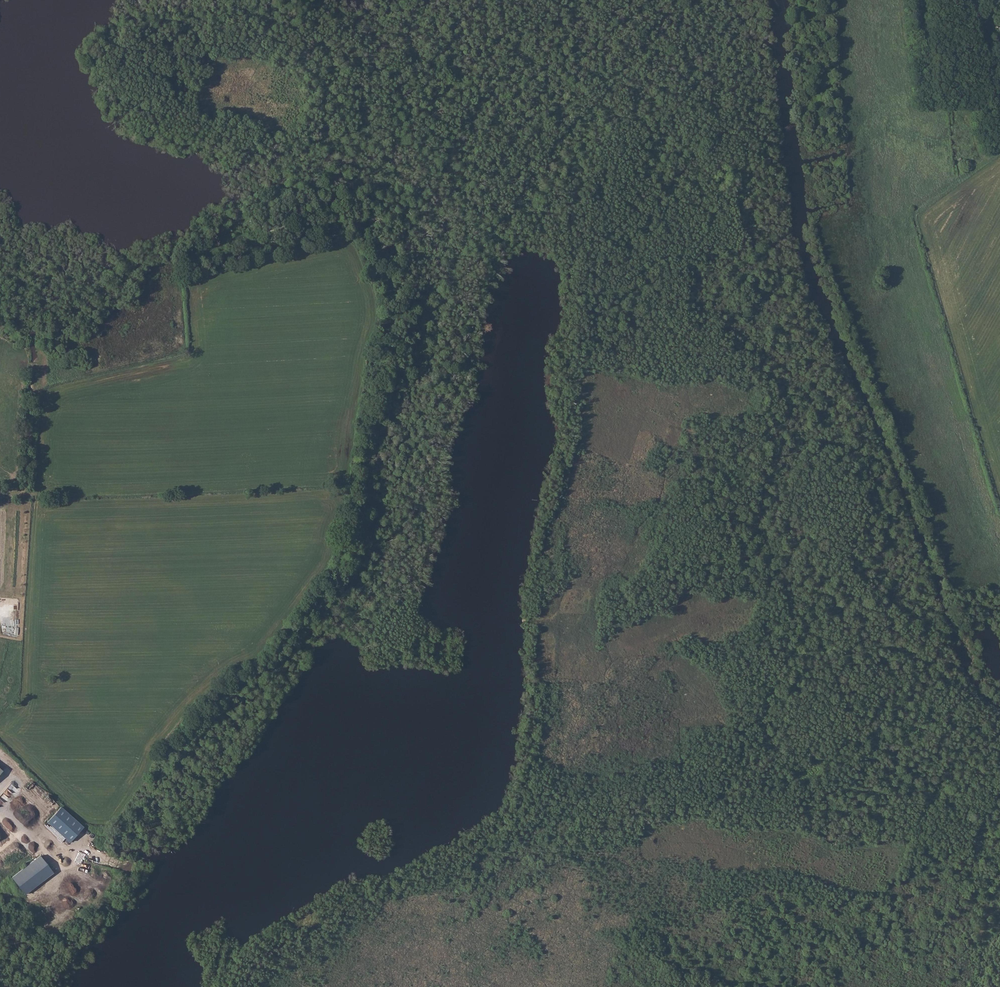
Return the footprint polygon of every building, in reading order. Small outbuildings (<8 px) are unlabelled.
[(0,799),(8,802),(12,791),(5,788),(0,799)] [(84,827),(64,807),(50,822),(71,842),(85,828),(84,827)] [(0,814),(0,819),(2,824),(12,821),(9,811),(0,814)] [(41,856),(12,877),(25,894),(54,873),(41,856)]
